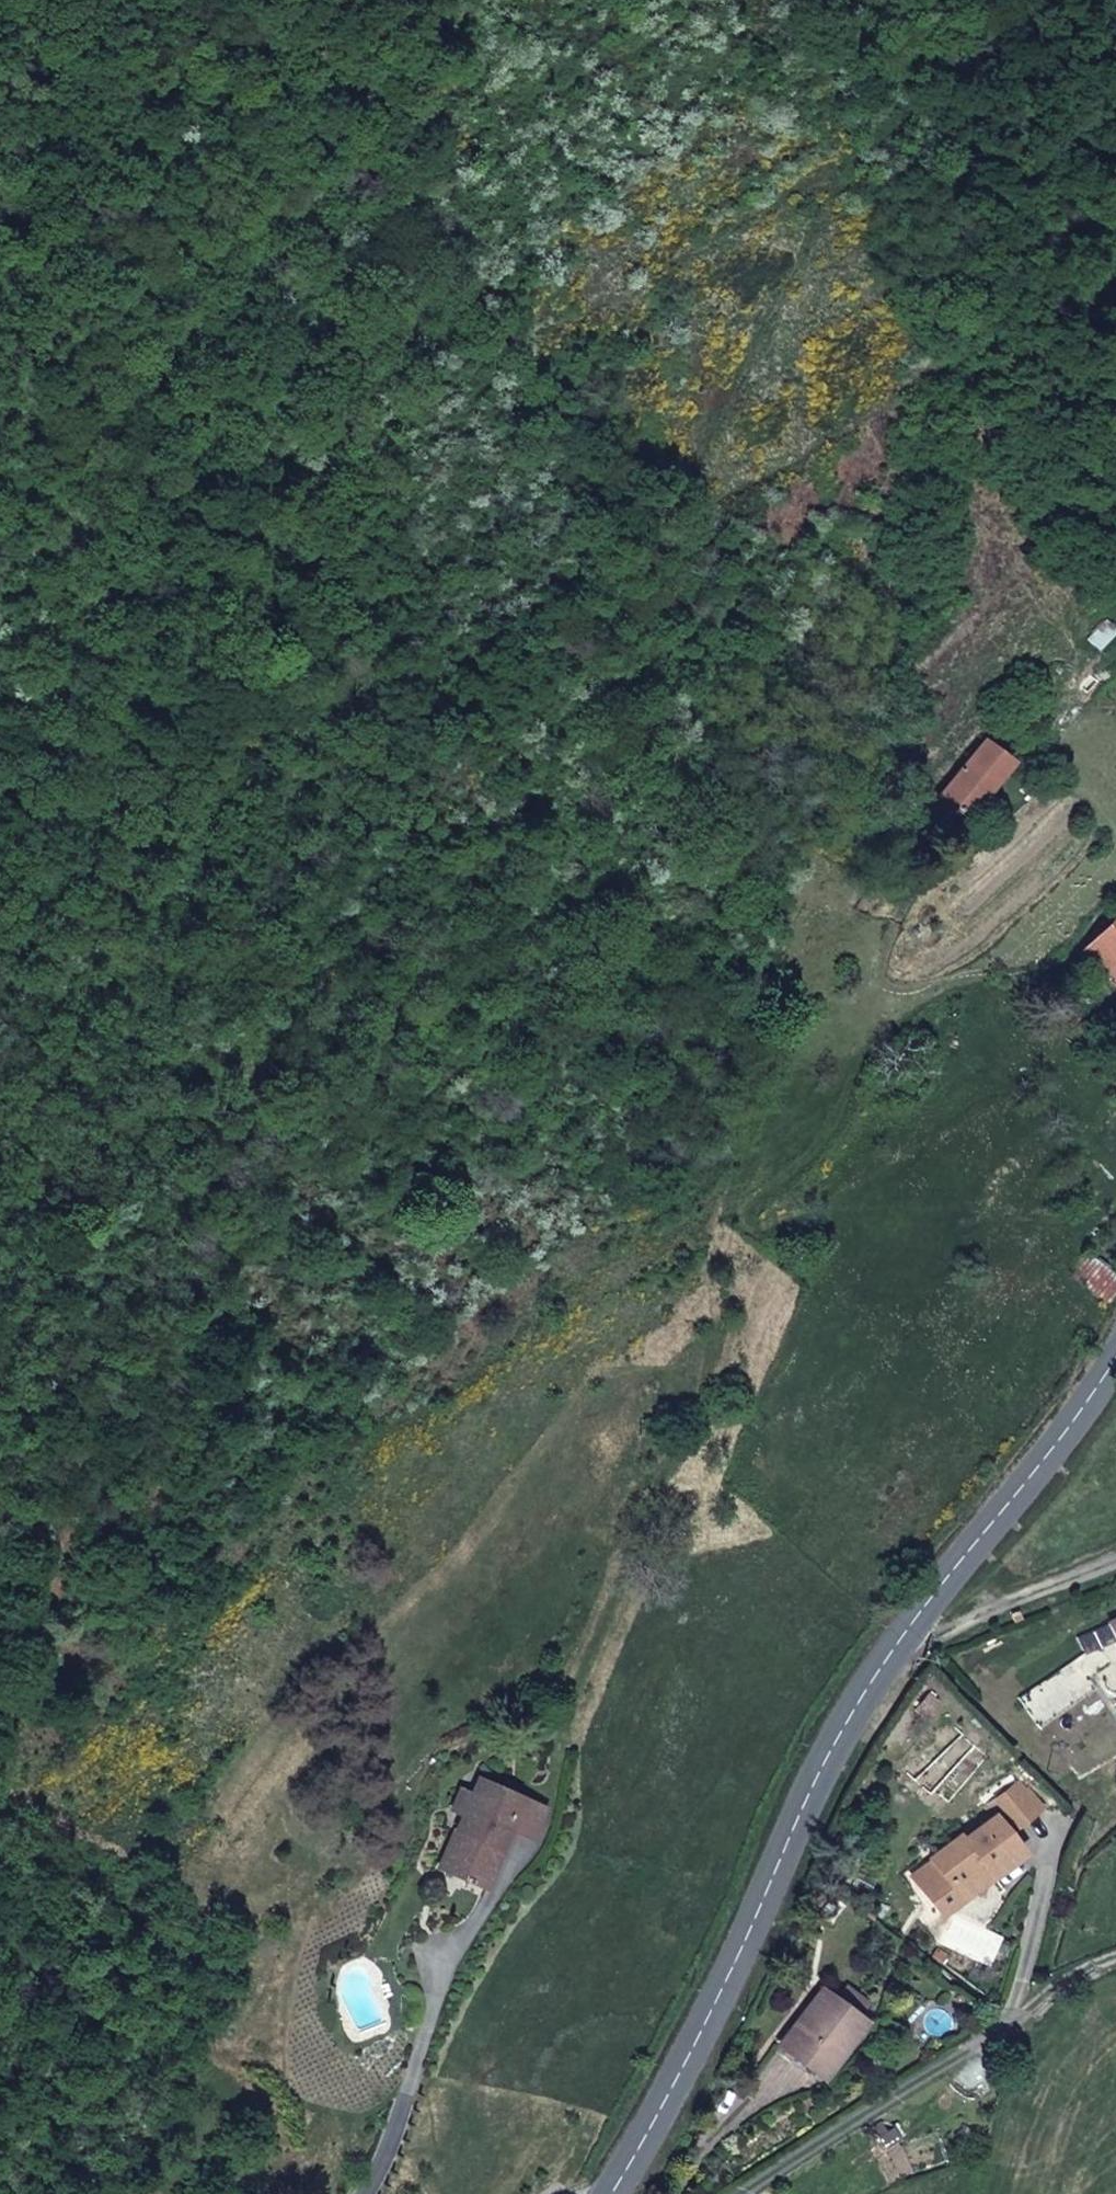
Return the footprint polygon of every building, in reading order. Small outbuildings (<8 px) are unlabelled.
[(977,792),(1020,746),(994,720),(923,793),(944,815),(971,787),(977,792)] [(1099,957),(1115,976),(1115,941),(1099,957)] [(1089,1610),(1109,1653),(1115,1650),(1115,1598),(1089,1610)] [(504,1814),(521,1786),(482,1765),(473,1780),(462,1773),(449,1796),(461,1802),(439,1841),(460,1855),(456,1862),(461,1866),(458,1871),(467,1877),(471,1871),(478,1876),(504,1828),(498,1824),(504,1814)] [(514,1820),(528,1790),(521,1786),(504,1814),(514,1820)] [(542,1798),(528,1790),(514,1820),(526,1826),(542,1798)] [(975,1862),(981,1871),(1015,1843),(985,1805),(953,1834),(949,1829),(920,1853),(947,1887),(975,1862)] [(434,1849),(456,1862),(460,1855),(439,1841),(434,1849)] [(947,1887),(953,1894),(981,1871),(975,1862),(947,1887)] [(828,1982),(818,1995),(839,2011),(849,1998),(828,1982)] [(812,1990),(765,2050),(807,2083),(854,2023),(839,2011),(818,1995),(812,1990)]
